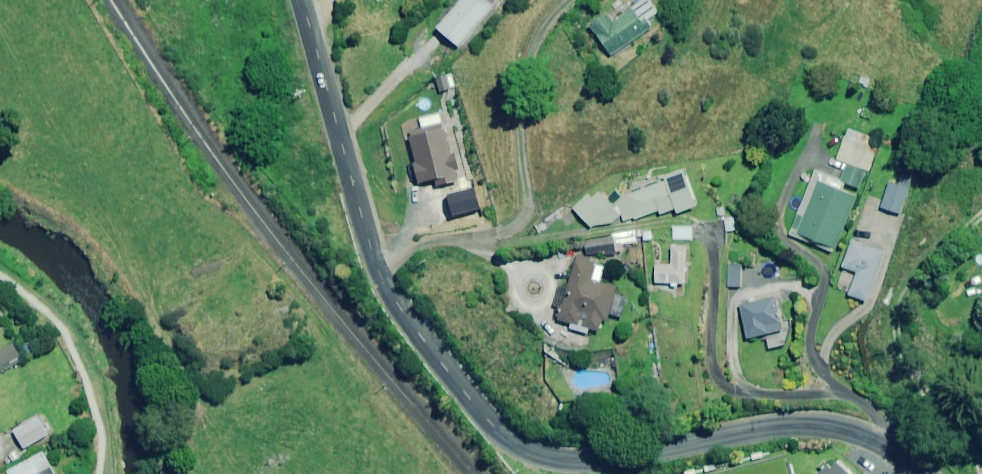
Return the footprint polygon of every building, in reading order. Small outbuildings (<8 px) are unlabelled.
[(438,28),(458,47),(499,1),(498,0),(463,0),(438,28)] [(648,0),(645,0),(612,23),(607,15),(591,27),(611,55),(652,26),(648,21),(658,14),(648,0)] [(789,235),(835,254),(874,155),(857,148),(862,135),(849,129),(836,160),(847,164),(840,182),(814,172),(789,235)] [(454,133),(417,139),(426,193),(463,187),(454,133)] [(616,188),(605,199),(599,193),(591,200),(588,196),(573,209),(590,227),(620,217),(623,223),(659,211),(660,215),(676,209),(677,214),(699,205),(686,168),(664,177),(666,181),(629,195),(625,198),(616,188)] [(909,190),(890,183),(881,208),(900,215),(909,190)] [(692,228),(673,227),(673,240),(692,240),(692,228)] [(615,251),(613,238),(585,242),(587,255),(615,251)] [(886,255),(852,241),(842,267),(857,273),(848,295),(866,302),(886,255)] [(689,249),(672,247),(671,266),(656,265),(655,283),(686,285),(689,249)] [(571,325),(570,329),(588,334),(589,330),(602,334),(607,314),(619,317),(627,291),(600,283),(605,266),(577,258),(568,289),(559,286),(554,306),(561,308),(558,321),(571,325)] [(751,266),(729,264),(727,287),(741,288),(742,276),(750,277),(751,266)] [(786,346),(776,298),(739,305),(747,340),(766,336),(769,349),(786,346)] [(900,322),(891,323),(892,341),(900,341),(900,322)] [(13,344),(0,351),(0,372),(22,360),(13,344)] [(49,436),(39,417),(14,431),(24,450),(49,436)] [(43,453),(4,473),(38,473),(51,467),(43,453)] [(830,465),(822,473),(840,473),(830,465)]
